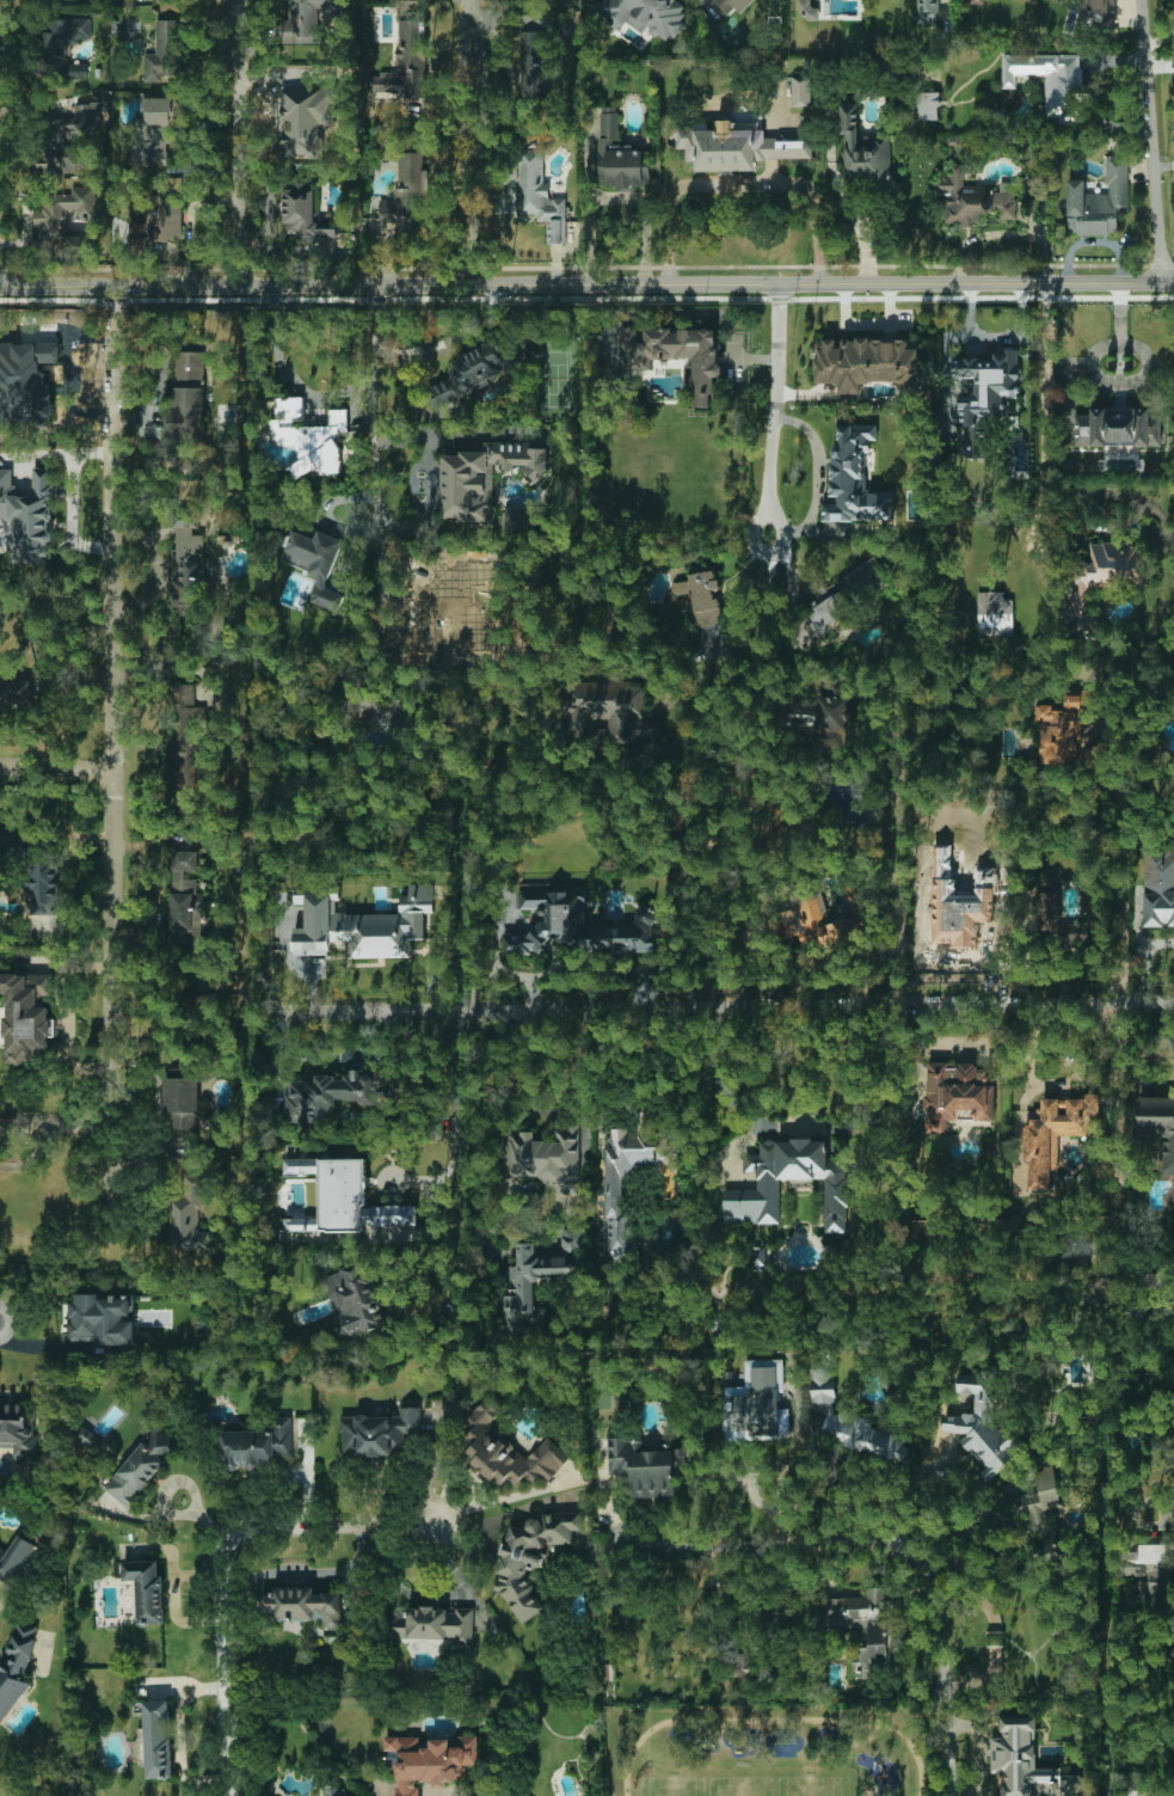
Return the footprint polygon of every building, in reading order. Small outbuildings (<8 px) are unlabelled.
[(290,32),(305,31),(305,27),(316,27),(316,13),(344,12),(344,0),(289,0),(290,32)] [(592,11),(600,0),(676,0),(684,6),(681,11),(684,14),(680,20),(684,23),(674,38),(670,35),(665,41),(659,36),(654,36),(650,32),(647,25),(643,32),(637,27),(634,30),(622,20),(616,29),(592,11)] [(720,10),(712,0),(742,0),(725,16),(724,17),(719,11),(720,10)] [(918,23),(941,22),(941,0),(918,0),(918,23)] [(1113,0),(1083,0),(1082,24),(1113,25),(1113,0)] [(39,78),(88,77),(88,66),(57,67),(57,55),(66,55),(66,46),(78,45),(78,39),(91,39),(91,19),(47,20),(47,33),(38,33),(39,78)] [(145,54),(145,82),(162,82),(162,76),(179,76),(179,20),(156,20),(156,54),(145,54)] [(425,20),(397,21),(397,84),(373,85),(373,97),(425,97),(425,20)] [(546,32),(521,31),(520,98),(545,98),(546,32)] [(1046,75),(1045,117),(1060,117),(1060,123),(1079,123),(1079,104),(1100,104),(1100,85),(1081,84),(1081,55),(1003,55),(1002,88),(1016,88),(1016,75),(1046,75)] [(792,107),(812,106),(811,73),(791,74),(792,107)] [(917,120),(940,120),(939,92),(917,93),(917,120)] [(167,165),(167,129),(176,129),(175,97),(141,98),(141,118),(131,118),(132,165),(167,165)] [(891,184),(891,136),(858,136),(858,103),(839,103),(839,136),(845,136),(845,183),(891,184)] [(75,119),(48,120),(49,174),(88,173),(87,137),(100,137),(99,104),(75,104),(75,119)] [(599,181),(607,181),(607,187),(650,186),(650,151),(632,151),(632,146),(618,146),(618,107),(599,107),(599,181)] [(813,158),(813,139),(765,141),(765,129),(734,130),(734,120),(716,120),(716,129),(692,130),(692,126),(676,126),(677,149),(686,149),(686,162),(695,161),(696,172),(756,170),(756,160),(813,158)] [(519,214),(537,214),(537,222),(547,222),(547,244),(566,243),(566,199),(549,199),(549,183),(544,183),(544,149),(519,149),(519,214)] [(379,221),(423,222),(424,154),(399,154),(398,188),(393,188),(393,201),(380,201),(379,221)] [(1068,180),(1069,235),(1118,234),(1118,212),(1129,212),(1128,156),(1106,156),(1107,194),(1085,194),(1085,180),(1068,180)] [(944,223),(963,222),(963,227),(974,227),(974,223),(984,223),(984,211),(1000,211),(1000,219),(1019,219),(1018,183),(996,183),(996,185),(964,186),(964,164),(950,164),(950,178),(935,178),(935,194),(944,193),(944,223)] [(284,234),(302,233),(302,245),(337,244),(336,219),(318,220),(316,185),(282,187),(284,234)] [(95,218),(95,187),(70,187),(71,195),(36,196),(36,240),(62,239),(62,250),(93,250),(93,235),(68,236),(68,210),(76,210),(76,218),(95,218)] [(182,240),(182,196),(154,195),(154,208),(150,208),(149,239),(182,240)] [(694,358),(694,407),(710,407),(710,394),(715,394),(715,376),(719,376),(719,328),(621,329),(621,370),(652,369),(652,359),(694,358)] [(918,338),(843,341),(843,348),(836,348),(836,339),(817,340),(818,359),(815,359),(815,384),(839,383),(839,394),(862,393),(862,383),(919,381),(918,338)] [(426,389),(436,408),(513,372),(497,339),(449,362),(455,376),(426,389)] [(0,343),(0,388),(2,388),(2,409),(3,409),(3,424),(49,423),(48,363),(60,362),(59,342),(0,343)] [(984,458),(985,416),(1001,416),(1002,398),(1017,398),(1017,381),(1019,381),(1020,352),(994,351),(994,359),(953,359),(953,377),(975,378),(975,396),(958,396),(958,427),(961,427),(961,458),(984,458)] [(205,352),(173,352),(172,436),(204,437),(205,352)] [(340,474),(339,434),(348,434),(347,409),(329,410),(330,426),(304,426),(303,397),(274,398),(276,445),(297,444),(298,463),(287,463),(288,475),(318,474),(340,474)] [(1075,446),(1162,446),(1162,414),(1152,414),(1152,408),(1091,408),(1091,415),(1075,415),(1075,446)] [(823,536),(857,536),(857,520),(894,520),(894,491),(867,492),(867,440),(878,440),(878,425),(838,425),(838,445),(831,445),(831,501),(823,501),(823,536)] [(442,454),(442,517),(460,517),(460,525),(495,525),(495,468),(526,468),(526,480),(548,480),(548,448),(529,448),(529,442),(484,443),(484,454),(442,454)] [(34,467),(33,494),(14,493),(15,470),(0,470),(0,519),(16,519),(15,539),(10,539),(9,564),(48,565),(48,543),(50,543),(53,468),(34,467)] [(532,526),(533,509),(505,508),(504,525),(532,526)] [(172,608),(202,608),(203,515),(172,515),(172,528),(172,608)] [(343,539),(318,531),(315,538),(292,530),(282,561),(320,574),(310,603),(339,612),(345,594),(327,588),(343,539)] [(1147,587),(1146,545),(1091,545),(1091,561),(1073,562),(1074,631),(1095,631),(1094,587),(1147,587)] [(697,628),(723,624),(719,593),(720,592),(717,570),(687,574),(689,581),(675,583),(677,595),(691,593),(697,628)] [(1005,591),(978,592),(979,636),(1014,635),(1014,600),(1005,600),(1005,591)] [(0,681),(0,691),(0,702),(45,701),(44,673),(31,674),(31,680),(0,681)] [(661,739),(661,720),(645,721),(644,688),(633,688),(633,680),(565,682),(567,738),(597,737),(596,720),(610,719),(611,740),(661,739)] [(169,797),(203,795),(199,684),(173,685),(175,740),(168,740),(169,797)] [(1038,705),(1040,765),(1076,765),(1075,744),(1083,744),(1082,713),(1092,712),(1092,690),(1079,690),(1079,694),(1066,695),(1066,710),(1053,711),(1053,705),(1038,705)] [(357,693),(318,694),(318,712),(357,710),(357,693)] [(847,698),(815,696),(813,747),(845,749),(847,698)] [(408,699),(361,698),(360,727),(407,728),(408,699)] [(36,845),(34,826),(16,828),(18,847),(36,845)] [(933,943),(952,943),(952,947),(979,947),(979,922),(994,922),(994,887),(976,888),(976,895),(953,895),(952,847),(933,847),(933,943)] [(1173,927),(1173,849),(1145,849),(1145,927),(1173,927)] [(171,851),(171,947),(203,947),(203,894),(196,894),(196,879),(185,879),(185,871),(196,871),(196,851),(171,851)] [(27,915),(58,915),(58,852),(27,852),(27,915)] [(1059,877),(1037,878),(1037,905),(1032,905),(1033,932),(1053,932),(1053,943),(1091,942),(1090,894),(1082,894),(1083,921),(1060,921),(1059,877)] [(294,955),(330,955),(330,942),(350,942),(350,958),(412,958),(412,939),(425,939),(425,913),(434,913),(434,884),(409,884),(409,895),(400,895),(400,913),(337,913),(337,886),(294,886),(294,904),(306,904),(306,928),(294,928),(294,955)] [(654,954),(655,907),(637,907),(636,925),(585,925),(586,892),(519,891),(518,911),(546,911),(546,922),(535,921),(534,934),(503,933),(503,954),(546,955),(546,941),(593,942),(593,953),(654,954)] [(868,933),(862,912),(826,922),(818,895),(797,901),(799,908),(781,913),(788,938),(798,935),(803,952),(868,933)] [(38,1064),(38,1049),(49,1049),(49,1037),(56,1037),(56,1019),(50,1019),(50,1007),(38,1007),(38,997),(52,997),(52,973),(0,974),(0,993),(5,993),(6,1064),(38,1064)] [(993,1121),(994,1084),(990,1084),(990,1070),(977,1070),(977,1065),(949,1065),(949,1062),(926,1062),(926,1133),(947,1133),(947,1121),(993,1121)] [(288,1080),(287,1124),(331,1125),(332,1101),(374,1102),(375,1069),(350,1068),(349,1077),(317,1076),(316,1081),(288,1080)] [(199,1071),(165,1071),(165,1135),(199,1135),(199,1071)] [(1029,1190),(1051,1190),(1052,1172),(1058,1172),(1059,1135),(1098,1135),(1098,1094),(1084,1094),(1083,1099),(1042,1098),(1042,1119),(1026,1119),(1025,1161),(1029,1161),(1029,1190)] [(1140,1097),(1139,1135),(1162,1135),(1161,1175),(1173,1176),(1173,1098),(1140,1097)] [(579,1194),(579,1128),(555,1128),(556,1141),(534,1141),(534,1131),(505,1131),(506,1176),(541,1176),(541,1185),(554,1185),(554,1194),(579,1194)] [(607,1257),(633,1257),(633,1172),(662,1172),(662,1198),(678,1198),(678,1131),(607,1131),(607,1257)] [(780,1222),(780,1179),(824,1178),(825,1233),(849,1232),(848,1161),(826,1162),(826,1139),(760,1141),(761,1155),(745,1155),(745,1172),(757,1172),(757,1189),(724,1190),(725,1223),(780,1222)] [(366,1158),(284,1159),(284,1176),(320,1176),(321,1219),(284,1219),(284,1232),(363,1231),(363,1223),(417,1222),(417,1205),(367,1205),(366,1158)] [(210,1231),(200,1231),(200,1193),(170,1193),(170,1250),(210,1250),(210,1231)] [(538,1328),(535,1275),(579,1273),(578,1252),(585,1252),(584,1229),(561,1230),(562,1254),(536,1255),(536,1242),(517,1243),(518,1265),(510,1266),(512,1296),(502,1296),(504,1329),(538,1328)] [(766,1248),(751,1249),(752,1271),(767,1270),(766,1248)] [(323,1277),(345,1339),(387,1324),(365,1262),(323,1277)] [(134,1343),(134,1299),(101,1299),(101,1294),(71,1294),(72,1344),(134,1343)] [(782,1359),(745,1360),(746,1386),(723,1387),(724,1439),(790,1438),(790,1408),(783,1409),(782,1359)] [(821,1436),(905,1463),(909,1447),(905,1445),(904,1431),(891,1427),(890,1433),(872,1427),(872,1419),(844,1411),(838,1411),(834,1404),(836,1398),(835,1383),(829,1381),(829,1361),(810,1362),(811,1404),(825,1403),(828,1404),(828,1411),(821,1436)] [(956,1373),(957,1393),(973,1393),(974,1414),(946,1414),(943,1423),(943,1430),(950,1433),(965,1433),(962,1441),(983,1467),(981,1473),(988,1481),(1017,1458),(1022,1444),(1016,1436),(1000,1430),(994,1422),(993,1373),(956,1373)] [(529,1458),(489,1424),(503,1408),(488,1396),(465,1423),(473,1429),(464,1439),(472,1446),(463,1456),(500,1487),(507,1479),(516,1486),(529,1471),(546,1485),(570,1457),(547,1437),(529,1458)] [(14,1448),(14,1455),(36,1455),(36,1416),(28,1416),(28,1404),(0,1403),(0,1448),(14,1448)] [(342,1456),(404,1455),(403,1434),(421,1434),(421,1407),(400,1407),(400,1415),(341,1416),(342,1456)] [(221,1432),(223,1470),(276,1468),(275,1458),(292,1457),(291,1417),(274,1417),(274,1430),(221,1432)] [(130,1508),(179,1443),(155,1425),(106,1490),(130,1508)] [(75,1436),(93,1448),(100,1438),(82,1426),(75,1436)] [(631,1498),(672,1496),(672,1477),(686,1476),(685,1450),(644,1451),(643,1437),(608,1439),(609,1477),(631,1476),(631,1498)] [(1062,1507),(1053,1465),(1034,1470),(1038,1492),(1007,1498),(1011,1518),(1062,1507)] [(544,1611),(535,1592),(535,1589),(528,1575),(527,1571),(532,1568),(543,1568),(549,1544),(573,1544),(573,1531),(582,1530),(581,1512),(543,1513),(542,1519),(528,1519),(526,1526),(510,1527),(498,1572),(500,1576),(498,1582),(519,1624),(544,1611)] [(19,1534),(8,1553),(0,1548),(0,1577),(10,1583),(35,1544),(19,1534)] [(1124,1574),(1173,1576),(1173,1537),(1130,1536),(1129,1550),(1124,1550),(1124,1574)] [(164,1624),(162,1561),(123,1562),(123,1581),(135,1581),(137,1625),(164,1624)] [(341,1593),(314,1593),(314,1586),(274,1587),(275,1595),(261,1595),(262,1612),(274,1611),(274,1620),(323,1619),(323,1629),(342,1629),(341,1593)] [(829,1597),(829,1640),(843,1640),(843,1628),(869,1628),(869,1649),(854,1649),(854,1676),(886,1676),(885,1609),(895,1609),(895,1596),(885,1596),(885,1587),(866,1588),(866,1597),(829,1597)] [(386,1640),(473,1641),(473,1609),(406,1608),(406,1617),(387,1616),(386,1640)] [(17,1622),(13,1641),(10,1644),(8,1655),(0,1665),(0,1726),(32,1683),(25,1677),(28,1665),(31,1660),(38,1627),(17,1622)] [(753,1674),(750,1652),(733,1654),(736,1676),(753,1674)] [(170,1700),(144,1701),(146,1779),(172,1778),(170,1700)] [(1002,1717),(1001,1737),(992,1737),(991,1773),(1002,1773),(1001,1795),(1072,1795),(1073,1776),(1060,1776),(1060,1772),(1048,1772),(1048,1773),(1035,1773),(1037,1718),(1002,1717)] [(385,1747),(390,1763),(396,1763),(396,1780),(399,1787),(396,1788),(396,1795),(420,1795),(420,1793),(415,1781),(432,1781),(434,1788),(447,1787),(447,1783),(459,1779),(466,1779),(465,1765),(477,1765),(477,1735),(459,1735),(459,1746),(449,1747),(449,1739),(428,1739),(428,1746),(419,1746),(419,1736),(385,1737),(385,1747)] [(346,1792),(336,1785),(326,1785),(326,1795),(346,1795),(346,1792)]
